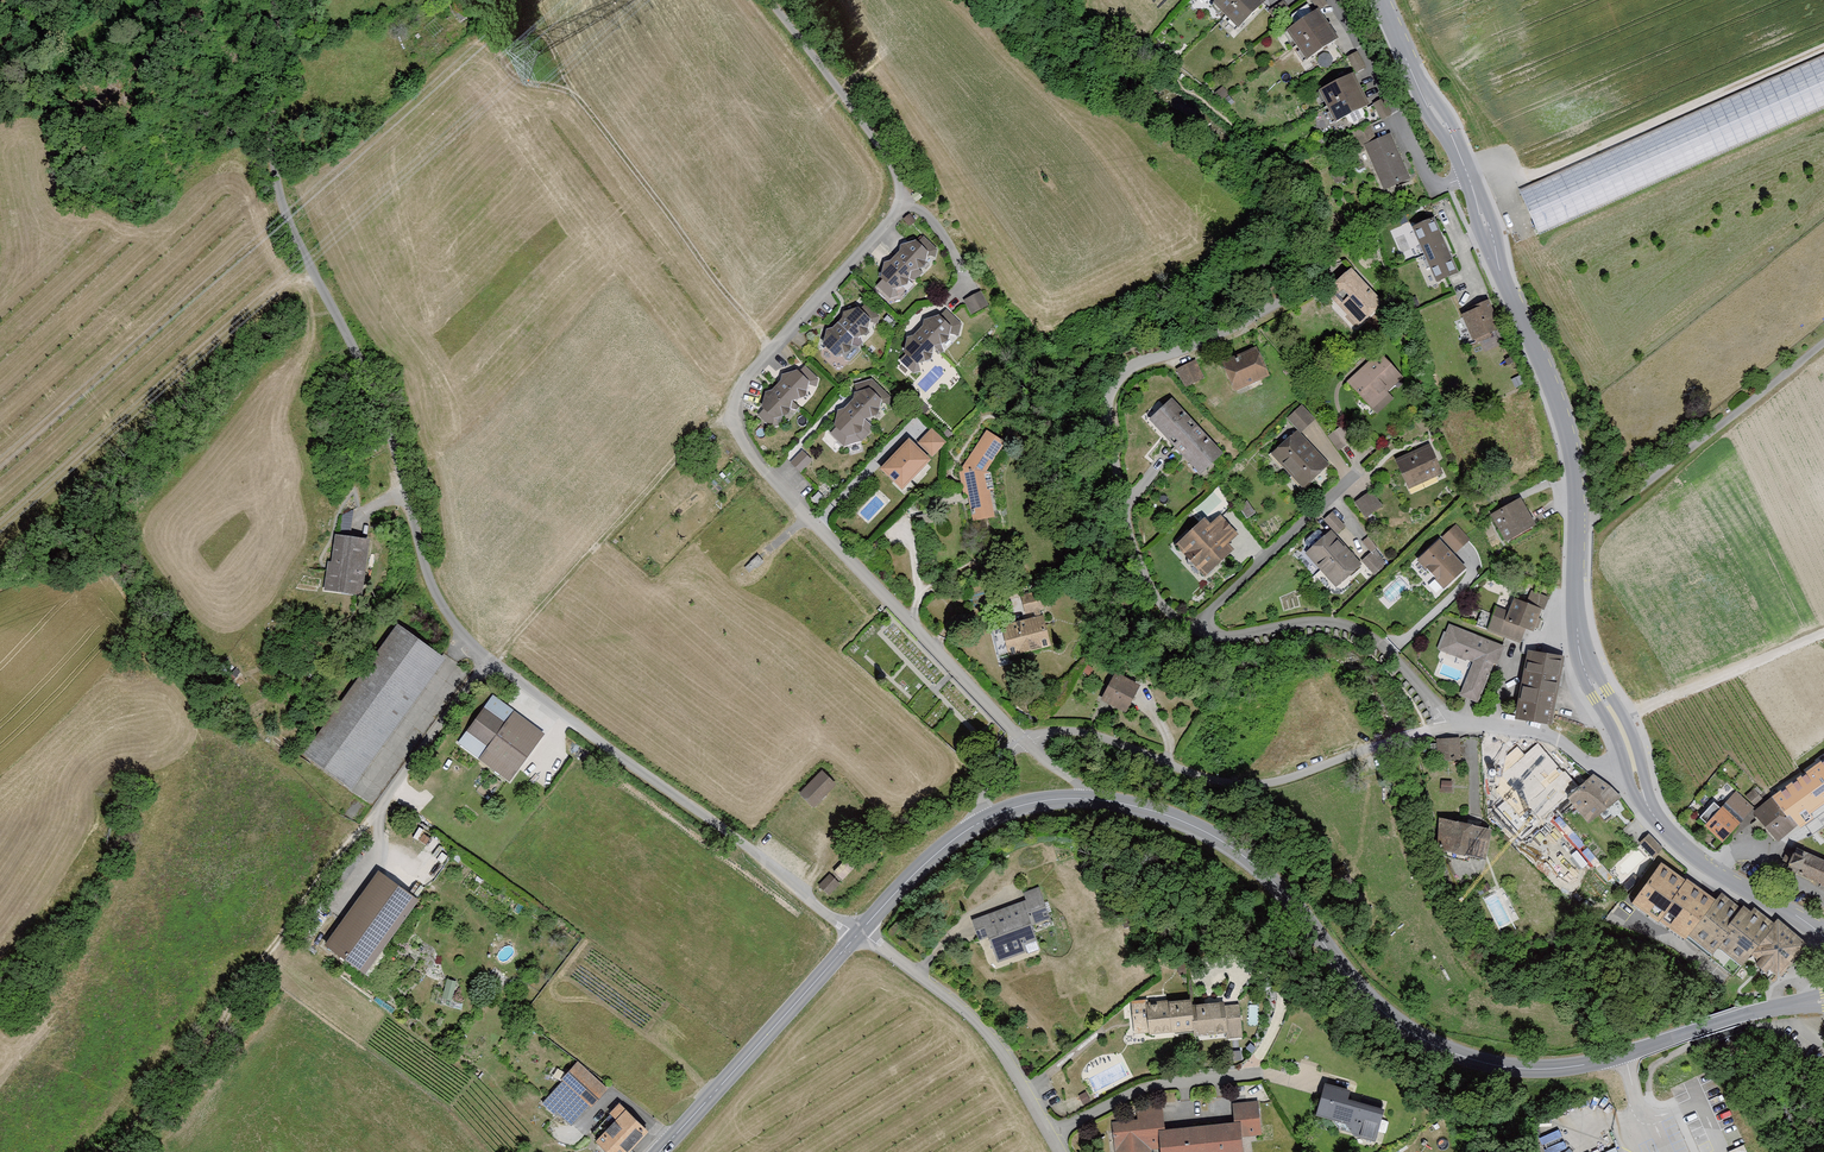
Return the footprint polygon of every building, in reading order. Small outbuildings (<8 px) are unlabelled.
[(1257,0),(1214,0),(1208,5),(1233,33),(1262,6),(1257,0)] [(1318,11),(1283,33),(1303,63),(1337,41),(1318,11)] [(1356,71),(1367,67),(1359,50),(1348,54),(1356,71)] [(1518,192),(1539,239),(1823,112),(1823,55),(1518,192)] [(1356,75),(1316,94),(1332,127),(1372,108),(1356,75)] [(1376,103),(1382,116),(1390,113),(1384,99),(1376,103)] [(1367,126),(1346,135),(1355,156),(1363,153),(1379,193),(1407,181),(1389,137),(1374,144),(1367,126)] [(1434,217),(1412,226),(1436,282),(1458,273),(1434,217)] [(917,241),(933,255),(939,249),(924,234),(917,241)] [(930,256),(908,235),(869,275),(892,296),(930,256)] [(1384,302),(1347,266),(1322,291),(1359,327),(1384,302)] [(965,297),(972,312),(989,304),(982,289),(965,297)] [(1489,299),(1458,313),(1470,340),(1501,326),(1489,299)] [(873,324),(849,301),(814,339),(838,361),(873,324)] [(859,309),(874,323),(880,317),(865,303),(859,309)] [(959,329),(938,308),(899,348),(920,369),(959,329)] [(1255,346),(1219,360),(1232,390),(1268,375),(1255,346)] [(1377,352),(1344,382),(1370,410),(1403,380),(1377,352)] [(1191,360),(1173,369),(1181,386),(1199,378),(1191,360)] [(816,385),(792,361),(750,404),(775,428),(816,385)] [(889,400),(864,379),(823,427),(847,448),(889,400)] [(1221,454),(1166,396),(1142,419),(1198,476),(1221,454)] [(1293,425),(1266,451),(1300,488),(1326,463),(1298,434),(1314,419),(1300,403),(1285,417),(1293,425)] [(1343,424),(1330,435),(1340,448),(1354,437),(1343,424)] [(929,428),(915,443),(929,455),(943,440),(929,428)] [(906,437),(877,468),(900,489),(928,458),(906,437)] [(982,471),(996,453),(977,439),(956,467),(966,520),(991,516),(982,471)] [(1429,445),(1393,459),(1405,488),(1441,474),(1429,445)] [(801,470),(813,458),(803,449),(792,461),(801,470)] [(1379,507),(1366,490),(1353,500),(1365,517),(1379,507)] [(1519,495),(1488,511),(1503,540),(1534,524),(1519,495)] [(1342,525),(1329,512),(1321,520),(1333,533),(1342,525)] [(1199,517),(1172,545),(1201,573),(1238,535),(1216,513),(1206,524),(1199,517)] [(1466,541),(1449,525),(1413,561),(1444,591),(1466,567),(1453,555),(1466,541)] [(1335,585),(1359,561),(1326,529),(1302,553),(1335,585)] [(370,541),(334,536),(326,590),(362,595),(370,541)] [(1381,562),(1371,551),(1361,560),(1371,571),(1381,562)] [(1547,595),(1524,587),(1516,608),(1496,601),(1485,630),(1517,642),(1522,628),(1533,632),(1547,595)] [(1036,589),(1018,593),(1022,612),(1040,608),(1036,589)] [(1048,644),(1041,612),(999,622),(1006,653),(1048,644)] [(348,788),(442,657),(435,652),(394,623),(319,726),(299,753),(348,788)] [(1503,648),(1445,627),(1436,651),(1469,663),(1457,696),(1482,705),(1503,648)] [(1560,655),(1529,648),(1515,712),(1547,719),(1560,655)] [(1136,685),(1110,672),(1096,699),(1123,712),(1136,685)] [(545,735),(489,693),(453,740),(509,782),(545,735)] [(1579,781),(1535,736),(1507,762),(1550,808),(1561,798),(1579,781)] [(1457,738),(1435,738),(1435,759),(1457,759),(1457,738)] [(1492,745),(1480,746),(1481,786),(1494,786),(1492,745)] [(1803,775),(1819,795),(1823,793),(1823,758),(1803,775)] [(824,770),(799,793),(814,807),(837,784),(824,770)] [(1590,772),(1579,781),(1561,798),(1588,826),(1616,799),(1590,772)] [(1803,775),(1771,797),(1787,819),(1819,795),(1803,775)] [(1755,786),(1746,793),(1755,804),(1764,797),(1755,786)] [(1734,789),(1702,824),(1720,840),(1752,805),(1734,789)] [(1771,797),(1750,813),(1775,840),(1794,824),(1787,819),(1771,797)] [(1442,819),(1435,849),(1482,860),(1489,831),(1442,819)] [(1646,836),(1637,844),(1651,857),(1659,849),(1646,836)] [(1786,872),(1823,890),(1823,864),(1797,850),(1786,872)] [(834,872),(843,880),(854,869),(844,860),(834,872)] [(1695,882),(1661,860),(1643,887),(1677,909),(1695,882)] [(419,900),(378,872),(326,946),(366,975),(419,900)] [(818,885),(829,896),(829,895),(840,884),(829,874),(818,885)] [(1022,899),(968,915),(975,939),(989,935),(997,961),(1036,949),(1030,929),(1053,922),(1040,880),(1018,887),(1022,899)] [(1747,918),(1719,895),(1685,937),(1733,976),(1750,956),(1775,976),(1787,961),(1800,946),(1774,925),(1772,928),(1752,912),(1747,918)] [(1188,998),(1166,999),(1168,1031),(1192,1030),(1188,1001),(1188,998)] [(1220,998),(1188,1001),(1192,1030),(1192,1034),(1224,1031),(1221,1005),(1220,998)] [(1166,999),(1144,1000),(1147,1032),(1168,1031),(1166,999)] [(1144,1000),(1128,1000),(1130,1034),(1147,1032),(1144,1000)] [(1237,1004),(1221,1005),(1224,1031),(1225,1039),(1241,1037),(1237,1004)] [(606,1088),(576,1062),(544,1101),(574,1126),(606,1088)] [(1349,1088),(1322,1081),(1314,1114),(1338,1120),(1335,1130),(1369,1138),(1378,1104),(1347,1097),(1349,1088)] [(1135,1108),(1136,1119),(1111,1121),(1114,1151),(1241,1151),(1240,1137),(1262,1135),(1258,1098),(1230,1101),(1232,1122),(1161,1129),(1159,1106),(1135,1108)] [(597,1140),(612,1151),(629,1151),(648,1130),(619,1106),(611,1115),(615,1119),(597,1140)]
